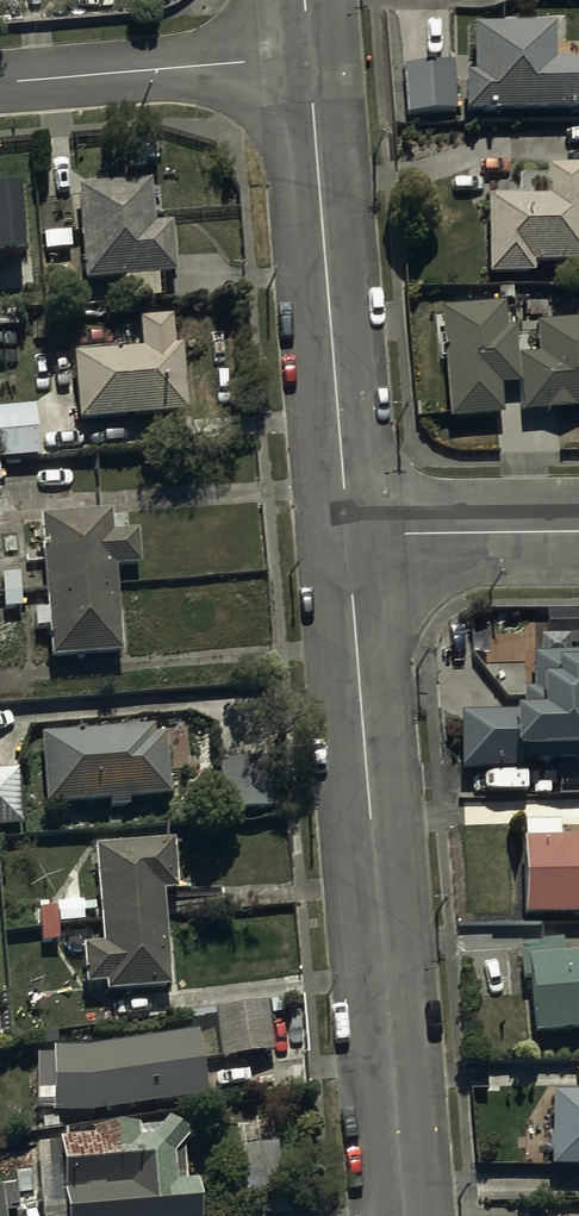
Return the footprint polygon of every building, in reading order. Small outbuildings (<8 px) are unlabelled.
[(473,31),(473,80),(466,80),(466,117),(578,116),(578,67),(553,67),(553,31),(473,31)] [(453,66),(400,69),(403,118),(456,116),(453,66)] [(543,172),(543,184),(518,184),(518,201),(486,202),(487,280),(531,279),(531,268),(578,267),(578,171),(543,172)] [(149,187),(75,192),(78,232),(79,232),(82,285),(173,279),(170,229),(152,230),(149,187)] [(0,199),(0,264),(23,263),(20,198),(0,199)] [(520,388),(518,361),(515,332),(505,333),(503,308),(440,313),(449,425),(503,421),(501,390),(520,388)] [(520,388),(522,417),(578,413),(578,323),(537,326),(539,359),(518,361),(520,388)] [(140,356),(72,360),(78,425),(184,419),(179,353),(172,353),(170,324),(138,326),(140,356)] [(36,461),(35,410),(0,411),(0,463),(36,461)] [(109,520),(40,524),(49,662),(119,658),(113,572),(138,570),(136,537),(110,539),(109,520)] [(22,578),(4,578),(4,613),(23,613),(22,578)] [(529,661),(530,695),(519,696),(520,716),(460,718),(461,775),(519,773),(519,769),(578,767),(578,659),(529,661)] [(151,737),(43,743),(47,812),(108,809),(108,811),(128,810),(128,806),(168,804),(164,740),(151,741),(151,737)] [(268,768),(220,768),(222,815),(269,814),(268,768)] [(0,776),(0,834),(21,832),(18,776),(0,776)] [(522,846),(523,923),(578,922),(578,845),(559,846),(558,827),(522,827),(522,846)] [(172,847),(93,852),(99,948),(79,950),(82,992),(102,991),(103,997),(168,993),(162,897),(175,896),(172,847)] [(81,909),(38,912),(39,945),(57,944),(56,929),(82,928),(81,909)] [(562,960),(561,946),(537,948),(538,954),(517,956),(518,982),(529,982),(531,1038),(578,1035),(578,959),(562,960)] [(265,1006),(213,1012),(219,1064),(231,1063),(234,1089),(257,1086),(254,1056),(271,1054),(265,1006)] [(83,1053),(50,1053),(50,1073),(35,1072),(34,1110),(52,1110),(51,1116),(87,1117),(204,1102),(196,1037),(83,1053)] [(550,1100),(550,1173),(578,1173),(578,1099),(550,1100)] [(136,1134),(35,1148),(40,1208),(40,1215),(197,1215),(196,1190),(183,1191),(181,1153),(186,1147),(164,1128),(149,1146),(136,1146),(136,1134)]
